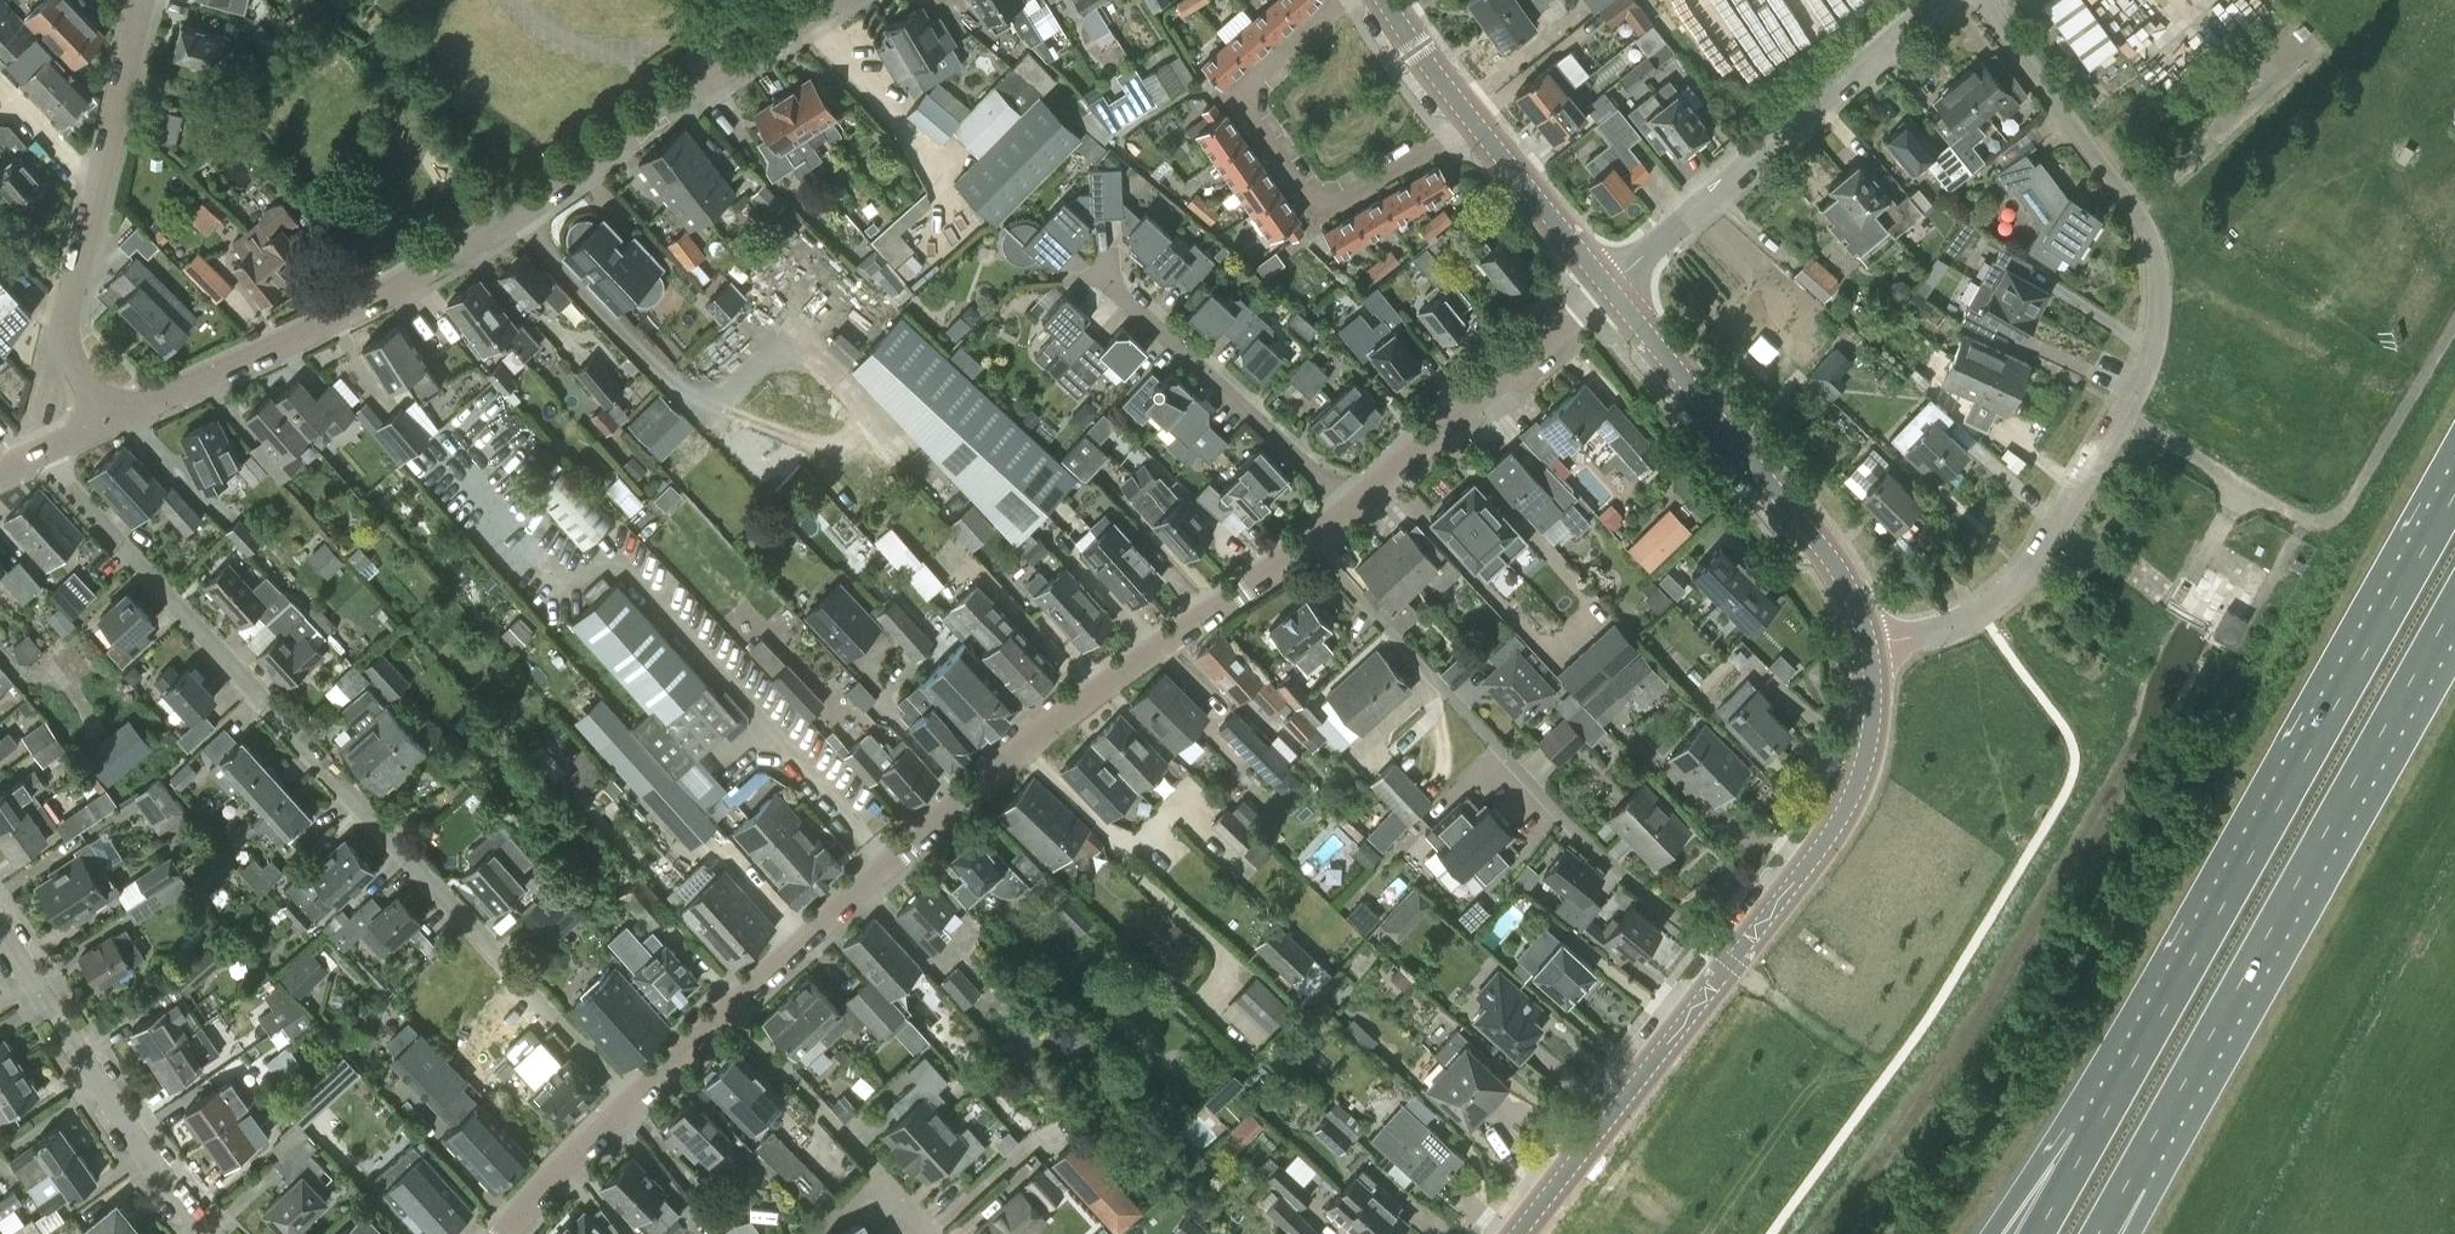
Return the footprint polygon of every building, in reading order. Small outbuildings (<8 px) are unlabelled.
[(5,58),(0,63),(0,64),(2,66),(36,33),(4,0),(0,0),(0,54),(5,58)] [(89,51),(105,34),(72,0),(43,0),(40,2),(89,51)] [(321,3),(318,0),(296,0),(301,5),(288,17),(298,27),(321,3)] [(396,14),(409,0),(380,0),(396,14)] [(996,0),(970,0),(985,24),(988,22),(994,32),(1010,23),(996,0)] [(1010,23),(1011,22),(1018,33),(1020,31),(1028,45),(1042,36),(1029,15),(1042,7),(1038,0),(996,0),(1010,23)] [(1090,0),(1073,0),(1082,14),(1083,14),(1102,46),(1114,39),(1090,0)] [(1114,39),(1117,37),(1097,5),(1105,0),(1090,0),(1114,39)] [(1151,11),(1152,10),(1152,11),(1170,0),(1144,0),(1151,11)] [(1193,0),(1184,0),(1177,4),(1183,15),(1197,7),(1193,0)] [(1197,7),(1207,19),(1219,10),(1211,0),(1193,0),(1197,7)] [(1279,0),(1274,0),(1252,19),(1269,40),(1294,18),(1279,0)] [(1294,18),(1315,0),(1279,0),(1294,18)] [(1518,0),(1467,0),(1485,24),(1518,0)] [(1485,24),(1504,48),(1535,24),(1527,14),(1547,0),(1518,0),(1485,24)] [(1594,9),(1606,0),(1587,0),(1594,9)] [(1600,9),(1610,23),(1623,12),(1637,30),(1650,20),(1635,0),(1608,0),(1598,7),(1600,9)] [(1749,77),(1764,67),(1720,0),(1698,0),(1749,77)] [(1845,8),(1841,0),(1825,0),(1833,15),(1845,8)] [(2087,65),(2116,45),(2084,0),(2050,0),(2044,5),(2087,65)] [(89,51),(40,2),(25,17),(72,67),(89,51)] [(902,17),(938,77),(961,63),(950,45),(954,42),(943,23),(934,29),(920,6),(902,17)] [(235,15),(273,53),(283,43),(245,8),(235,15)] [(1769,59),(1779,52),(1754,16),(1744,23),(1769,59)] [(938,77),(902,17),(884,28),(898,52),(885,59),(897,78),(910,70),(921,87),(938,77)] [(1252,19),(1227,41),(1244,61),(1269,40),(1252,19)] [(231,36),(182,24),(174,56),(213,66),(217,49),(226,52),(231,36)] [(91,92),(36,33),(2,66),(17,82),(18,81),(59,123),(91,92)] [(1244,61),(1227,41),(1201,64),(1219,84),(1244,61)] [(270,55),(258,43),(246,54),(258,67),(270,55)] [(1536,116),(1566,90),(1587,72),(1569,50),(1554,60),(1554,59),(1515,91),(1536,116)] [(1020,58),(1013,65),(1013,66),(1043,91),(1045,89),(1055,79),(1027,51),(1020,58)] [(1955,81),(1982,112),(1997,99),(2006,110),(2027,94),(2013,75),(1994,52),(1974,69),(1972,67),(1955,81)] [(1634,66),(1644,80),(1659,69),(1657,66),(1660,64),(1651,53),(1634,66)] [(1142,77),(1159,103),(1196,80),(1179,54),(1142,77)] [(1041,93),(1043,91),(1013,66),(993,85),(1021,112),(1041,93)] [(1644,80),(1634,66),(1619,78),(1630,91),(1644,80)] [(819,126),(823,134),(828,141),(839,134),(830,118),(833,116),(808,76),(793,86),(819,126)] [(1669,79),(1653,91),(1694,143),(1710,129),(1693,108),(1701,101),(1687,84),(1678,91),(1669,79)] [(924,91),(907,112),(942,141),(952,127),(978,154),(952,179),(995,221),(1082,135),(1041,93),(1021,112),(993,85),(969,108),(959,119),(943,105),(952,94),(937,81),(927,93),(924,91)] [(1982,112),(1955,81),(1941,92),(1943,94),(1934,102),(1944,114),(1933,123),(1949,143),(1972,170),(1984,159),(1971,143),(1980,136),(1969,122),(1982,112)] [(1145,82),(1129,93),(1142,114),(1159,103),(1145,82)] [(793,86),(768,102),(803,157),(809,165),(820,157),(814,149),(810,142),(823,134),(819,126),(793,86)] [(1587,115),(1566,90),(1536,116),(1557,141),(1587,115)] [(1599,120),(1616,106),(1604,91),(1587,105),(1599,120)] [(1694,143),(1653,91),(1628,111),(1658,149),(1667,142),(1677,156),(1694,143)] [(1112,131),(1122,124),(1103,93),(1086,103),(1112,131)] [(969,108),(952,94),(943,105),(959,119),(969,108)] [(803,157),(768,102),(753,112),(767,134),(756,141),(767,159),(765,172),(769,178),(771,177),(772,179),(792,166),(791,164),(803,157)] [(1216,159),(1244,140),(1225,113),(1221,115),(1213,104),(1203,111),(1210,123),(1197,132),(1216,159)] [(1616,106),(1599,120),(1595,123),(1610,142),(1586,162),(1596,175),(1588,181),(1611,209),(1634,190),(1631,187),(1650,171),(1640,159),(1639,160),(1627,144),(1639,134),(1616,106)] [(1972,170),(1949,143),(1938,152),(1910,119),(1885,140),(1911,171),(1924,160),(1948,189),(1972,170)] [(661,144),(712,209),(735,191),(683,125),(661,144)] [(1089,132),(1077,145),(1093,160),(1105,148),(1089,132)] [(1262,166),(1244,140),(1216,159),(1234,185),(1262,166)] [(0,167),(0,183),(19,204),(44,181),(17,151),(15,153),(5,143),(2,145),(0,147),(0,163),(2,165),(0,167)] [(712,209),(661,144),(638,162),(689,227),(712,209)] [(2068,197),(2066,199),(2037,160),(2032,165),(2023,153),(1997,174),(2010,192),(2013,189),(2040,224),(2040,230),(2027,248),(2053,265),(2053,264),(2053,263),(2062,249),(2071,255),(2095,217),(2096,216),(2068,197)] [(1861,161),(1844,175),(1887,227),(1894,235),(1922,212),(1907,193),(1895,203),(1861,161)] [(1439,164),(1410,181),(1424,205),(1452,188),(1439,164)] [(1280,192),(1262,166),(1234,185),(1252,211),(1280,192)] [(1166,238),(1170,234),(1145,211),(1140,217),(1122,200),(1120,167),(1104,168),(1106,216),(1120,215),(1120,216),(1121,227),(1126,232),(1122,236),(1133,246),(1129,250),(1143,263),(1166,238)] [(1063,198),(1050,212),(1080,239),(1092,225),(1088,221),(1091,217),(1106,216),(1104,168),(1088,168),(1090,191),(1078,192),(1068,203),(1063,198)] [(1827,188),(1833,195),(1818,207),(1856,253),(1876,236),(1883,244),(1894,235),(1887,227),(1844,175),(1827,188)] [(891,188),(906,203),(919,190),(904,176),(891,188)] [(1424,205),(1410,181),(1381,197),(1395,221),(1424,205)] [(763,182),(762,183),(752,194),(773,215),(785,203),(763,182)] [(1198,213),(1208,202),(1196,192),(1187,203),(1198,213)] [(1280,192),(1252,211),(1270,238),(1285,228),(1293,239),(1303,232),(1295,221),(1299,218),(1280,192)] [(199,207),(215,221),(226,210),(210,195),(199,207)] [(1381,197),(1353,214),(1367,238),(1395,221),(1381,197)] [(1220,212),(1208,202),(1198,213),(1210,223),(1220,212)] [(258,223),(248,230),(286,281),(292,276),(294,278),(311,264),(285,232),(298,221),(283,203),(278,203),(273,204),(269,206),(265,208),(262,212),(260,215),(258,220),(258,223)] [(1444,209),(1431,218),(1440,229),(1453,220),(1444,209)] [(1080,239),(1050,212),(1037,226),(1033,223),(1028,221),(1022,220),(1017,221),(1012,223),(1008,227),(1004,223),(1003,224),(1007,228),(1004,232),(1002,237),(1002,243),(1003,248),(1005,253),(1009,257),(1013,260),(1018,262),(1023,262),(1029,261),(1033,259),(1037,256),(1052,269),(1080,239)] [(1367,238),(1353,214),(1324,231),(1337,255),(1367,238)] [(1440,229),(1431,218),(1419,227),(1427,239),(1440,229)] [(632,297),(636,300),(641,302),(646,302),(651,300),(659,292),(661,287),(662,282),(660,277),(657,273),(653,269),(658,265),(640,245),(633,251),(625,242),(619,247),(598,224),(596,223),(594,221),(592,220),(589,219),(587,219),(584,219),(582,219),(579,220),(577,221),(575,222),(573,224),(571,225),(570,227),(569,230),(568,232),(568,234),(567,237),(568,239),(568,242),(569,244),(571,246),(572,248),(594,271),(589,276),(616,305),(628,293),(632,297)] [(881,228),(874,219),(864,227),(871,236),(881,228)] [(159,245),(138,224),(119,244),(129,254),(137,246),(147,257),(159,245)] [(286,281),(248,230),(235,241),(246,256),(235,264),(264,302),(281,288),(280,286),(286,281)] [(686,230),(667,244),(687,269),(705,254),(686,230)] [(1442,231),(1425,245),(1439,262),(1448,255),(1447,237),(1442,231)] [(1174,246),(1166,238),(1143,263),(1167,285),(1177,275),(1189,287),(1214,260),(1193,241),(1182,253),(1174,246)] [(1480,260),(1504,289),(1529,269),(1504,239),(1492,250),(1483,240),(1473,249),(1481,259),(1480,260)] [(1224,242),(1214,252),(1221,258),(1230,248),(1224,242)] [(1993,257),(1980,280),(2035,311),(2047,289),(2030,280),(2031,279),(2018,272),(2025,258),(2003,242),(1994,258),(1993,257)] [(1439,262),(1425,245),(1402,264),(1415,282),(1428,272),(1430,275),(1442,265),(1439,262)] [(1391,249),(1379,259),(1388,270),(1400,261),(1399,259),(1391,249)] [(1285,263),(1284,261),(1275,250),(1255,265),(1264,278),(1285,263)] [(903,282),(878,252),(867,262),(873,269),(871,270),(891,293),(903,282)] [(178,261),(199,284),(211,273),(197,258),(193,261),(186,253),(178,261)] [(542,266),(538,270),(521,253),(500,273),(528,303),(541,291),(558,308),(571,296),(542,266)] [(1810,255),(1807,258),(1793,274),(1794,275),(1789,279),(1820,307),(1825,302),(1824,300),(1841,282),(1836,278),(1838,276),(1817,257),(1815,259),(1810,255)] [(112,280),(126,294),(118,302),(166,350),(187,329),(185,327),(196,315),(136,256),(112,280)] [(1388,270),(1379,259),(1366,268),(1375,280),(1388,270)] [(1820,308),(1769,264),(1716,324),(1769,367),(1820,308)] [(6,350),(4,348),(31,312),(16,295),(17,293),(0,274),(0,356),(6,350)] [(463,290),(506,347),(510,343),(523,358),(540,343),(519,320),(514,324),(479,278),(463,290)] [(1932,285),(1923,278),(1915,289),(1924,295),(1932,285)] [(1967,303),(1969,304),(1961,318),(1984,332),(1992,318),(2005,325),(2006,324),(2022,333),(2035,311),(1980,280),(1967,303)] [(1431,300),(1418,310),(1441,339),(1466,320),(1442,290),(1441,291),(1435,282),(1424,291),(1431,300)] [(1377,285),(1362,297),(1372,310),(1374,308),(1379,315),(1392,304),(1377,285)] [(1232,337),(1256,311),(1239,296),(1230,296),(1225,302),(1210,289),(1187,314),(1212,337),(1221,327),(1232,337)] [(1924,295),(1915,289),(1906,301),(1925,315),(1934,303),(1924,295)] [(506,347),(463,290),(447,303),(473,336),(468,340),(477,353),(495,340),(503,349),(506,347)] [(720,319),(738,302),(726,290),(721,290),(706,304),(720,319)] [(628,293),(616,305),(635,325),(648,313),(636,300),(632,297),(628,293)] [(1069,361),(1093,336),(1082,326),(1090,317),(1065,295),(1042,319),(1056,332),(1048,341),(1069,361)] [(961,313),(970,322),(981,312),(975,307),(967,307),(961,313)] [(1256,311),(1232,337),(1243,347),(1234,356),(1259,379),(1282,354),(1267,341),(1273,335),(1273,326),(1256,311)] [(1288,323),(1308,339),(1317,328),(1298,311),(1288,323)] [(956,336),(970,322),(961,313),(947,327),(956,336)] [(851,367),(1016,540),(1075,475),(901,315),(851,367)] [(1372,328),(1369,325),(1348,341),(1362,359),(1370,353),(1394,383),(1420,362),(1394,330),(1393,331),(1384,319),(1372,328)] [(400,323),(380,335),(420,398),(439,386),(400,323)] [(1093,336),(1069,361),(1057,375),(1078,394),(1090,381),(1109,361),(1123,374),(1147,349),(1122,326),(1103,345),(1093,336)] [(1963,334),(1952,358),(2017,387),(2028,363),(1963,334)] [(420,398),(380,335),(361,348),(389,393),(407,382),(418,400),(420,398)] [(959,368),(970,355),(959,345),(948,357),(959,368)] [(605,405),(625,388),(595,354),(576,371),(605,405)] [(1298,387),(1318,365),(1307,355),(1287,376),(1287,377),(1298,387)] [(1952,358),(1941,383),(1973,396),(1963,419),(1986,430),(1997,407),(2006,412),(2017,387),(1952,358)] [(1839,375),(1821,359),(1807,375),(1831,397),(1845,381),(1839,375)] [(517,381),(499,361),(486,372),(505,393),(517,381)] [(1329,375),(1318,365),(1298,387),(1309,397),(1329,375)] [(1165,421),(1193,392),(1171,371),(1162,380),(1152,370),(1122,403),(1142,421),(1153,409),(1165,421)] [(299,377),(275,399),(274,399),(307,435),(321,423),(330,434),(353,413),(328,385),(315,396),(299,377)] [(1331,400),(1359,429),(1364,425),(1369,425),(1373,424),(1376,422),(1378,419),(1380,415),(1380,410),(1381,409),(1353,379),(1331,400)] [(536,405),(549,394),(538,381),(525,393),(536,405)] [(1594,422),(1628,460),(1634,455),(1646,469),(1661,455),(1614,403),(1607,408),(1584,382),(1538,421),(1545,429),(1529,443),(1547,462),(1555,455),(1594,422)] [(1849,396),(1842,390),(1835,397),(1842,403),(1849,396)] [(1214,412),(1193,392),(1165,421),(1178,433),(1167,444),(1187,463),(1198,451),(1208,461),(1227,441),(1206,421),(1214,412)] [(681,414),(660,393),(628,424),(650,446),(681,414)] [(274,399),(275,399),(270,394),(245,416),(264,436),(250,448),(279,480),(302,459),(292,449),(307,435),(274,399)] [(440,427),(418,400),(407,409),(402,404),(384,420),(367,400),(354,412),(376,437),(373,440),(382,450),(385,447),(399,464),(430,436),(440,427)] [(1359,429),(1331,400),(1310,420),(1316,427),(1315,432),(1316,436),(1318,439),(1322,442),(1325,443),(1331,443),(1337,450),(1359,429)] [(628,414),(618,402),(608,410),(619,422),(628,414)] [(608,433),(619,424),(604,406),(593,415),(608,433)] [(1104,415),(1091,428),(1104,440),(1116,426),(1104,415)] [(238,462),(215,419),(183,435),(198,463),(192,466),(201,482),(238,462)] [(1935,422),(1905,452),(1929,475),(1933,469),(1943,478),(1967,452),(1935,422)] [(1082,477),(1086,478),(1107,454),(1085,433),(1062,459),(1082,477)] [(107,458),(149,505),(157,499),(185,531),(202,516),(172,484),(166,489),(124,442),(107,458)] [(1237,467),(1241,471),(1268,501),(1291,480),(1259,446),(1237,467)] [(1534,475),(1510,448),(1486,468),(1542,532),(1560,516),(1577,535),(1592,522),(1574,502),(1577,499),(1546,465),(1534,475)] [(1861,496),(1896,529),(1920,502),(1887,469),(1891,465),(1873,448),(1844,479),(1861,496)] [(1555,455),(1547,462),(1556,472),(1564,464),(1555,455)] [(623,465),(636,479),(646,470),(633,456),(623,465)] [(149,505),(107,458),(89,475),(131,521),(149,505)] [(1143,464),(1132,474),(1195,544),(1209,532),(1180,498),(1179,498),(1158,473),(1155,476),(1143,464)] [(581,550),(614,521),(567,466),(534,495),(581,550)] [(625,509),(638,496),(613,469),(599,481),(625,509)] [(1268,501),(1241,471),(1220,491),(1201,474),(1188,488),(1220,518),(1233,506),(1247,520),(1268,501)] [(657,488),(665,479),(660,474),(651,482),(657,488)] [(1195,544),(1132,474),(1120,485),(1130,495),(1128,497),(1152,523),(1151,524),(1181,557),(1195,544)] [(1471,481),(1451,499),(1506,560),(1526,541),(1471,481)] [(84,536),(39,488),(5,522),(48,569),(84,536)] [(967,545),(992,525),(970,496),(944,516),(967,545)] [(1506,560),(1451,499),(1429,519),(1484,580),(1506,560)] [(1668,508),(1628,546),(1649,568),(1689,530),(1668,508)] [(262,540),(239,515),(224,529),(259,566),(263,570),(267,566),(273,572),(284,563),(262,540)] [(1098,537),(1145,590),(1161,575),(1114,523),(1098,537)] [(1402,524),(1379,546),(1416,587),(1427,577),(1440,591),(1461,572),(1431,539),(1423,547),(1402,524)] [(921,560),(889,526),(873,542),(904,575),(926,598),(943,583),(921,560)] [(1026,530),(1013,543),(1021,552),(1022,553),(1024,554),(1037,541),(1026,530)] [(1145,590),(1098,537),(1082,551),(1129,604),(1145,590)] [(324,539),(313,549),(332,570),(343,560),(324,539)] [(1037,541),(1024,554),(1033,564),(1048,549),(1038,540),(1037,541)] [(1715,599),(1746,567),(1733,554),(1732,556),(1717,541),(1687,571),(1715,599)] [(359,546),(347,556),(347,557),(359,570),(360,569),(368,578),(379,568),(359,546)] [(1416,587),(1379,546),(1355,568),(1376,590),(1368,597),(1398,630),(1419,611),(1406,596),(1416,587)] [(22,603),(41,586),(17,559),(6,568),(0,561),(0,577),(22,603)] [(267,576),(254,588),(230,561),(206,583),(243,624),(257,610),(267,621),(292,598),(281,586),(279,588),(267,576)] [(1047,582),(1096,634),(1111,620),(1064,567),(1047,582)] [(1759,580),(1746,567),(1715,599),(1742,626),(1772,596),(1758,581),(1759,580)] [(1673,593),(1682,585),(1668,571),(1659,580),(1673,593)] [(491,573),(482,582),(493,593),(502,585),(491,573)] [(703,806),(722,788),(713,778),(711,779),(694,760),(726,731),(729,735),(742,723),(739,720),(740,719),(617,581),(612,584),(603,574),(583,592),(592,602),(571,622),(617,674),(614,677),(645,712),(630,726),(674,776),(703,806)] [(879,626),(866,612),(838,582),(805,614),(846,657),(879,626)] [(976,582),(960,597),(1040,685),(1057,670),(976,582)] [(1096,634),(1047,582),(1033,595),(1081,649),(1096,634)] [(1671,599),(1659,586),(1649,596),(1661,608),(1671,599)] [(86,604),(72,589),(58,603),(72,617),(86,604)] [(119,637),(106,648),(122,665),(152,638),(143,627),(151,619),(127,592),(100,617),(119,637)] [(279,635),(258,654),(285,683),(304,666),(308,669),(324,654),(316,645),(328,634),(307,612),(308,611),(294,597),(292,598),(267,621),(279,635)] [(1040,685),(960,597),(940,615),(960,637),(971,628),(987,645),(980,652),(1024,700),(1040,685)] [(1333,650),(1326,643),(1326,642),(1319,633),(1328,624),(1305,597),(1268,628),(1306,672),(1333,650)] [(874,604),(866,612),(879,626),(886,634),(890,630),(905,647),(902,649),(913,661),(935,641),(895,598),(880,611),(874,604)] [(2233,645),(2247,619),(2227,608),(2212,634),(2233,645)] [(67,615),(55,624),(63,635),(75,625),(67,615)] [(518,648),(533,633),(519,618),(503,634),(518,648)] [(1587,648),(1610,673),(1638,648),(1615,623),(1587,648)] [(941,643),(917,664),(899,681),(908,691),(897,702),(903,709),(898,714),(949,769),(995,727),(970,700),(996,676),(951,627),(937,639),(941,643)] [(1499,666),(1484,680),(1520,719),(1539,702),(1542,706),(1554,695),(1550,691),(1552,689),(1516,651),(1524,643),(1514,632),(1489,655),(1499,666)] [(27,633),(14,644),(18,660),(31,662),(42,652),(27,633)] [(1195,656),(1238,703),(1249,693),(1268,714),(1284,699),(1264,676),(1262,678),(1221,633),(1195,656)] [(1343,713),(1394,668),(1376,648),(1326,694),(1343,713)] [(1559,673),(1582,699),(1610,673),(1587,648),(1559,673)] [(408,681),(383,653),(367,667),(392,696),(408,681)] [(1602,721),(1658,673),(1642,655),(1586,702),(1602,721)] [(1794,668),(1781,655),(1771,665),(1784,678),(1794,668)] [(1450,682),(1464,669),(1454,659),(1441,672),(1450,682)] [(807,717),(813,712),(823,701),(786,661),(770,677),(807,717)] [(355,663),(335,681),(349,696),(369,678),(355,663)] [(170,666),(156,679),(191,717),(195,722),(177,739),(187,750),(215,725),(200,709),(215,696),(189,667),(179,675),(170,666)] [(0,671),(0,694),(15,682),(4,668),(0,671)] [(1394,668),(1343,713),(1362,734),(1411,688),(1394,668)] [(1162,671),(1129,703),(1174,747),(1206,714),(1162,671)] [(1295,709),(1312,694),(1305,686),(1293,672),(1278,685),(1290,701),(1289,702),(1295,709)] [(1021,703),(996,676),(970,700),(995,727),(1021,703)] [(1761,701),(1766,697),(1747,677),(1716,708),(1725,716),(1726,717),(1763,753),(1788,728),(1761,701)] [(859,680),(846,692),(862,710),(875,698),(859,680)] [(359,695),(396,736),(416,758),(426,749),(386,704),(384,706),(367,687),(359,695)] [(396,736),(359,695),(342,710),(359,729),(340,746),(360,768),(396,736)] [(1312,695),(1298,708),(1313,724),(1327,711),(1312,695)] [(28,698),(19,705),(26,714),(35,706),(28,698)] [(1582,703),(1540,742),(1558,761),(1585,736),(1592,744),(1606,730),(1582,703)] [(1696,705),(1688,713),(1696,721),(1704,713),(1696,705)] [(1284,721),(1300,739),(1313,728),(1297,709),(1284,721)] [(1288,763),(1234,710),(1219,726),(1272,779),(1288,763)] [(1090,741),(1136,790),(1166,761),(1119,713),(1090,741)] [(327,732),(339,722),(334,717),(323,727),(327,732)] [(32,751),(57,734),(46,719),(21,735),(32,751)] [(127,720),(87,754),(108,781),(150,746),(127,720)] [(625,771),(667,818),(690,844),(713,823),(624,723),(604,742),(617,757),(625,771)] [(1670,756),(1715,801),(1748,768),(1703,723),(1670,756)] [(837,747),(869,782),(880,771),(910,804),(940,778),(902,737),(893,745),(889,740),(884,744),(870,729),(850,747),(844,741),(837,747)] [(0,735),(0,755),(17,742),(11,734),(8,730),(1,736),(0,735)] [(67,749),(57,734),(32,751),(43,766),(67,749)] [(396,736),(360,768),(363,771),(360,778),(367,785),(373,783),(380,790),(416,758),(396,736)] [(239,786),(264,763),(240,737),(218,757),(231,772),(228,775),(239,786)] [(1136,790),(1090,741),(1061,769),(1106,818),(1136,790)] [(186,760),(168,777),(179,788),(197,771),(186,760)] [(264,763),(239,786),(239,787),(243,784),(255,797),(251,800),(262,812),(287,789),(264,763)] [(1370,785),(1407,825),(1431,803),(1394,763),(1370,785)] [(450,787),(463,776),(452,764),(439,775),(450,787)] [(39,800),(32,791),(44,782),(34,768),(11,786),(9,784),(0,791),(0,828),(39,800)] [(635,803),(626,793),(610,774),(600,784),(616,802),(618,800),(626,810),(635,803)] [(133,795),(135,798),(159,833),(188,813),(161,776),(133,795)] [(1053,868),(1079,840),(1089,829),(1033,776),(997,815),(1053,868)] [(1687,830),(1688,829),(1647,787),(1616,817),(1658,859),(1670,846),(1665,841),(1682,825),(1687,830)] [(287,789),(262,812),(253,821),(247,815),(228,832),(229,833),(217,844),(223,851),(235,839),(239,844),(257,828),(262,833),(266,829),(280,844),(311,815),(287,789)] [(80,810),(90,824),(118,805),(107,790),(101,794),(80,810)] [(787,846),(808,827),(776,791),(755,810),(787,846)] [(1231,809),(1254,829),(1265,818),(1242,797),(1231,809)] [(58,826),(55,822),(47,812),(39,800),(0,828),(0,836),(15,856),(46,834),(58,826)] [(1452,862),(1498,820),(1485,805),(1474,815),(1461,801),(1426,834),(1452,862)] [(1253,832),(1225,807),(1210,823),(1239,849),(1253,832)] [(787,846),(755,810),(731,831),(764,867),(787,846)] [(1381,851),(1407,825),(1392,810),(1365,836),(1381,851)] [(1318,876),(1363,834),(1344,813),(1299,855),(1318,876)] [(1607,839),(1617,829),(1607,819),(1597,829),(1607,839)] [(1498,820),(1452,862),(1465,876),(1472,870),(1484,884),(1513,858),(1500,844),(1511,834),(1498,820)] [(808,827),(787,846),(818,883),(841,863),(808,827)] [(46,904),(104,867),(120,856),(104,831),(77,848),(78,850),(62,860),(64,864),(33,884),(46,904)] [(1029,885),(1030,884),(1044,870),(1020,847),(1007,861),(995,849),(991,852),(986,846),(987,846),(975,833),(947,858),(963,877),(949,888),(967,908),(994,883),(995,885),(997,886),(999,887),(1001,888),(1004,889),(1006,889),(1008,889),(1010,888),(1013,887),(1015,886),(1017,885),(1023,879),(1029,885)] [(288,919),(359,853),(345,837),(309,870),(311,872),(299,883),(294,878),(280,890),(288,897),(278,907),(288,919)] [(1245,852),(1260,866),(1271,855),(1256,840),(1245,852)] [(1368,843),(1356,855),(1368,867),(1380,854),(1368,843)] [(787,846),(764,867),(796,902),(818,883),(787,846)] [(1552,910),(1579,931),(1600,904),(1589,895),(1603,877),(1565,847),(1543,875),(1566,893),(1552,910)] [(526,885),(493,848),(464,874),(497,911),(526,885)] [(373,868),(359,853),(288,919),(298,929),(311,917),(314,922),(326,910),(325,910),(336,900),(338,901),(373,868)] [(285,871),(281,867),(270,855),(261,863),(254,855),(239,868),(261,892),(285,871)] [(154,888),(179,872),(180,871),(172,859),(164,858),(136,876),(147,893),(154,888)] [(701,888),(753,946),(775,927),(724,868),(712,878),(700,864),(687,874),(700,889),(701,888)] [(114,882),(104,867),(46,904),(60,925),(71,918),(76,926),(93,915),(90,911),(106,900),(106,901),(122,891),(116,881),(114,882)] [(179,872),(154,888),(163,901),(189,884),(179,872)] [(544,874),(535,882),(544,892),(553,885),(544,874)] [(647,925),(648,924),(667,906),(638,874),(618,892),(647,925)] [(895,914),(931,953),(945,940),(933,927),(955,906),(931,881),(895,914)] [(531,909),(546,926),(570,905),(555,888),(531,909)] [(701,888),(700,889),(680,907),(732,966),(753,946),(701,888)] [(1418,919),(1431,904),(1414,888),(1401,904),(1418,919)] [(371,893),(348,916),(330,934),(343,949),(361,931),(372,922),(393,945),(420,920),(397,895),(383,907),(371,893)] [(1055,910),(1079,934),(1092,920),(1069,896),(1055,910)] [(1478,897),(1458,916),(1471,930),(1491,911),(1478,897)] [(1362,898),(1347,914),(1366,933),(1381,917),(1362,898)] [(1590,918),(1579,931),(1618,962),(1627,950),(1636,958),(1660,926),(1632,905),(1619,921),(1613,917),(1603,929),(1590,918)] [(914,990),(906,980),(919,968),(873,918),(844,945),(890,995),(898,1004),(914,990)] [(1291,980),(1311,959),(1276,925),(1256,946),(1291,980)] [(111,935),(80,955),(99,985),(130,964),(140,958),(121,929),(112,935),(111,935)] [(1593,966),(1560,938),(1532,970),(1564,999),(1593,966)] [(317,952),(329,965),(340,955),(328,942),(317,952)] [(697,978),(665,942),(633,971),(665,1007),(697,978)] [(188,991),(222,961),(208,946),(175,976),(188,991)] [(326,965),(311,950),(309,947),(278,977),(295,994),(326,965)] [(615,966),(592,987),(645,1045),(668,1024),(615,966)] [(981,991),(966,975),(957,966),(940,982),(963,1007),(981,991)] [(1413,980),(1400,968),(1392,976),(1405,988),(1413,980)] [(1476,994),(1486,1002),(1473,1016),(1517,1054),(1534,1035),(1531,1033),(1540,1023),(1531,1015),(1539,1006),(1498,969),(1476,994)] [(270,974),(249,990),(256,1000),(252,1003),(260,1015),(258,1016),(270,1033),(283,1023),(303,1010),(305,1008),(289,996),(290,995),(270,974)] [(1230,996),(1263,1027),(1284,1004),(1251,974),(1230,996)] [(786,999),(828,1043),(849,1024),(855,1031),(866,1022),(878,1036),(903,1012),(870,977),(845,999),(847,1001),(838,1009),(808,977),(786,999)] [(645,1045),(592,987),(570,1008),(623,1066),(645,1045)] [(188,1034),(201,1025),(183,996),(178,999),(177,999),(164,1007),(163,1007),(131,1028),(135,1034),(131,1037),(142,1054),(146,1052),(149,1057),(187,1032),(188,1034)] [(828,1043),(786,999),(763,1020),(797,1056),(798,1054),(807,1063),(828,1043)] [(303,1010),(283,1023),(294,1038),(312,1023),(303,1010)] [(394,1055),(424,1087),(439,1104),(465,1080),(420,1032),(410,1021),(386,1043),(396,1054),(394,1055)] [(1190,1033),(1203,1044),(1214,1033),(1201,1022),(1190,1033)] [(187,1032),(149,1057),(168,1085),(201,1064),(220,1052),(201,1025),(188,1034),(187,1032)] [(503,1050),(515,1063),(528,1051),(541,1038),(530,1026),(503,1050)] [(1433,1053),(1446,1064),(1486,1101),(1505,1081),(1488,1065),(1492,1060),(1457,1028),(1433,1053)] [(563,1061),(541,1038),(528,1051),(556,1082),(558,1080),(581,1105),(600,1088),(569,1055),(563,1061)] [(1013,1061),(1022,1052),(1008,1038),(1001,1045),(999,1047),(1013,1061)] [(18,1067),(13,1058),(14,1054),(9,1046),(5,1046),(2,1041),(0,1043),(0,1078),(18,1067)] [(267,1061),(276,1074),(296,1059),(286,1045),(267,1061)] [(309,1122),(366,1068),(348,1049),(292,1103),(309,1122)] [(735,1082),(766,1113),(783,1097),(736,1050),(734,1052),(728,1050),(720,1058),(722,1064),(720,1066),(718,1068),(712,1066),(704,1074),(706,1080),(703,1082),(719,1098),(735,1082)] [(556,1082),(528,1051),(515,1063),(512,1065),(534,1089),(529,1094),(558,1126),(581,1105),(558,1080),(556,1082)] [(902,1157),(945,1118),(934,1107),(944,1098),(937,1090),(948,1080),(924,1054),(907,1070),(917,1080),(895,1100),(906,1112),(883,1132),(894,1144),(891,1146),(902,1157)] [(1486,1101),(1446,1064),(1423,1090),(1446,1111),(1450,1106),(1468,1122),(1486,1101)] [(1212,1108),(1242,1080),(1229,1066),(1199,1094),(1212,1108)] [(0,1078),(0,1115),(35,1093),(33,1090),(35,1086),(30,1078),(26,1079),(19,1067),(18,1067),(0,1078)] [(216,1088),(185,1110),(189,1115),(185,1118),(198,1134),(201,1132),(205,1137),(240,1112),(254,1101),(244,1086),(238,1090),(230,1079),(217,1088),(216,1088)] [(750,1129),(766,1113),(735,1082),(719,1098),(750,1129)] [(1419,1115),(1428,1106),(1411,1089),(1402,1098),(1419,1115)] [(689,1097),(658,1128),(678,1148),(688,1137),(716,1165),(727,1153),(722,1146),(730,1138),(689,1097)] [(478,1100),(464,1114),(442,1134),(492,1187),(528,1154),(478,1100)] [(1400,1100),(1369,1136),(1429,1189),(1462,1152),(1400,1100)] [(254,1101),(240,1112),(205,1137),(225,1165),(269,1133),(260,1120),(265,1117),(254,1101)] [(768,1116),(782,1129),(795,1116),(781,1102),(768,1116)] [(1339,1103),(1327,1116),(1351,1139),(1364,1125),(1339,1103)] [(1226,1128),(1239,1142),(1262,1121),(1248,1107),(1226,1128)] [(19,1124),(14,1116),(0,1125),(0,1129),(3,1134),(19,1124)] [(1351,1139),(1327,1116),(1313,1131),(1338,1154),(1351,1139)] [(945,1118),(902,1157),(913,1169),(916,1167),(926,1179),(948,1158),(958,1169),(985,1144),(967,1124),(958,1133),(945,1118)] [(312,1140),(294,1120),(280,1133),(282,1135),(271,1144),(280,1156),(307,1136),(311,1141),(312,1140)] [(28,1188),(77,1153),(58,1126),(32,1145),(33,1146),(10,1162),(18,1174),(28,1188)] [(763,1161),(782,1142),(772,1131),(753,1150),(763,1161)] [(280,1156),(273,1161),(293,1182),(263,1210),(286,1233),(289,1233),(292,1232),(294,1233),(299,1233),(306,1228),(306,1224),(303,1221),(327,1199),(318,1190),(325,1183),(317,1175),(325,1168),(310,1152),(316,1146),(311,1141),(307,1136),(280,1156)] [(471,1207),(411,1142),(371,1179),(423,1233),(443,1233),(471,1207)] [(774,1171),(793,1152),(782,1142),(763,1161),(774,1171)] [(785,1182),(804,1163),(793,1152),(774,1171),(785,1182)] [(77,1153),(28,1188),(47,1214),(70,1197),(71,1198),(96,1180),(77,1153)] [(630,1155),(615,1170),(678,1232),(685,1224),(690,1230),(702,1220),(689,1201),(678,1212),(660,1193),(664,1190),(630,1155)] [(1067,1180),(1085,1199),(1109,1175),(1092,1157),(1067,1180)] [(796,1193),(815,1174),(804,1163),(785,1182),(796,1193)] [(1297,1206),(1299,1207),(1313,1192),(1280,1163),(1266,1177),(1276,1186),(1296,1206),(1297,1206)] [(1054,1215),(1075,1195),(1046,1164),(1024,1184),(1054,1215)] [(1361,1168),(1354,1175),(1394,1210),(1395,1209),(1397,1210),(1402,1204),(1361,1168),(1361,1169),(1361,1168)] [(615,1170),(601,1185),(650,1233),(675,1233),(678,1232),(615,1170)] [(806,1204),(825,1185),(815,1174),(796,1193),(806,1204)] [(1341,1190),(1389,1233),(1395,1233),(1406,1222),(1394,1210),(1354,1175),(1341,1190)] [(817,1214),(836,1195),(825,1185),(806,1204),(817,1214)] [(23,1200),(14,1188),(0,1198),(0,1216),(23,1200)] [(1327,1206),(1323,1211),(1338,1226),(1342,1222),(1338,1218),(1339,1217),(1358,1233),(1389,1233),(1341,1190),(1327,1206)] [(973,1233),(1030,1233),(1045,1219),(1020,1191),(973,1233)] [(1293,1233),(1309,1233),(1315,1228),(1280,1194),(1278,1196),(1272,1191),(1261,1202),(1267,1209),(1293,1233)] [(87,1233),(129,1233),(135,1229),(115,1205),(84,1230),(87,1233)] [(600,1206),(590,1213),(589,1215),(585,1212),(576,1221),(572,1217),(556,1233),(622,1233),(600,1206)] [(363,1210),(337,1233),(386,1233),(363,1210)] [(1177,1233),(1199,1233),(1204,1224),(1180,1213),(1171,1231),(1177,1233)] [(42,1231),(32,1217),(7,1233),(41,1233),(43,1232),(42,1231)] [(860,1221),(837,1233),(867,1233),(860,1221)] [(734,1223),(720,1233),(742,1233),(734,1223)] [(1103,1226),(1096,1233),(1097,1233),(1111,1233),(1103,1226)]
